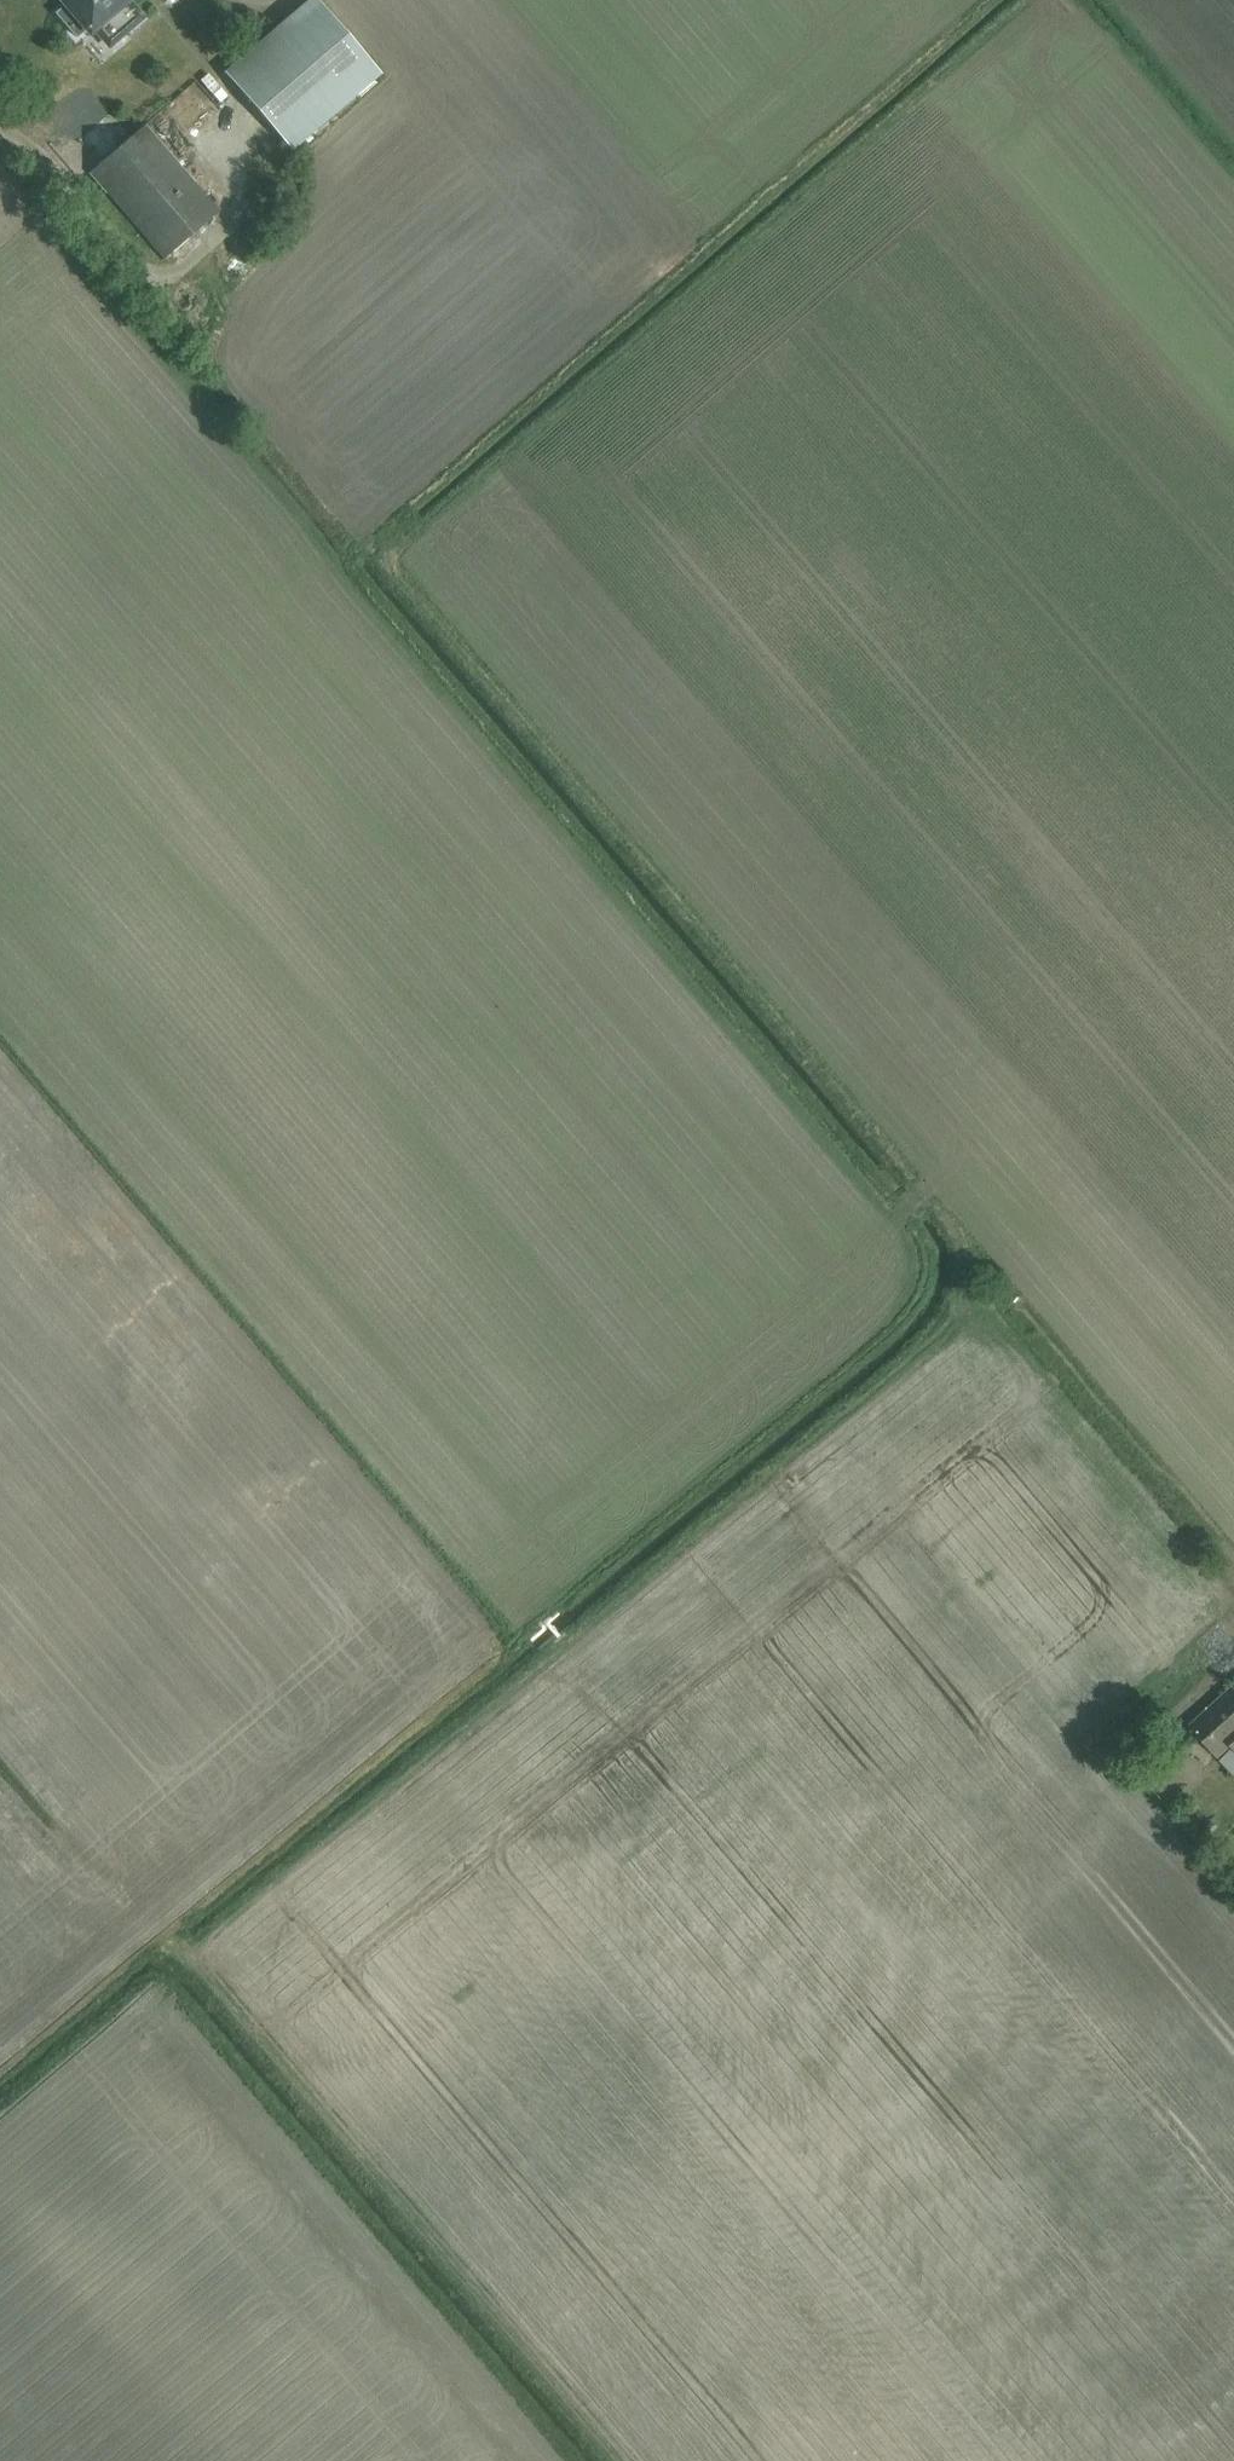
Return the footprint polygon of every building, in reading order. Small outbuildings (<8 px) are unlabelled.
[(95,29),(109,46),(125,32),(142,17),(128,1),(129,0),(62,0),(61,0),(65,5),(56,13),(76,37),(86,29),(89,34),(95,29)] [(224,72),(292,151),(381,73),(317,0),(308,0),(224,72)] [(219,214),(145,125),(89,173),(162,261),(219,214)] [(1189,1724),(1217,1755),(1229,1744),(1233,1749),(1233,1684),(1189,1724)]
